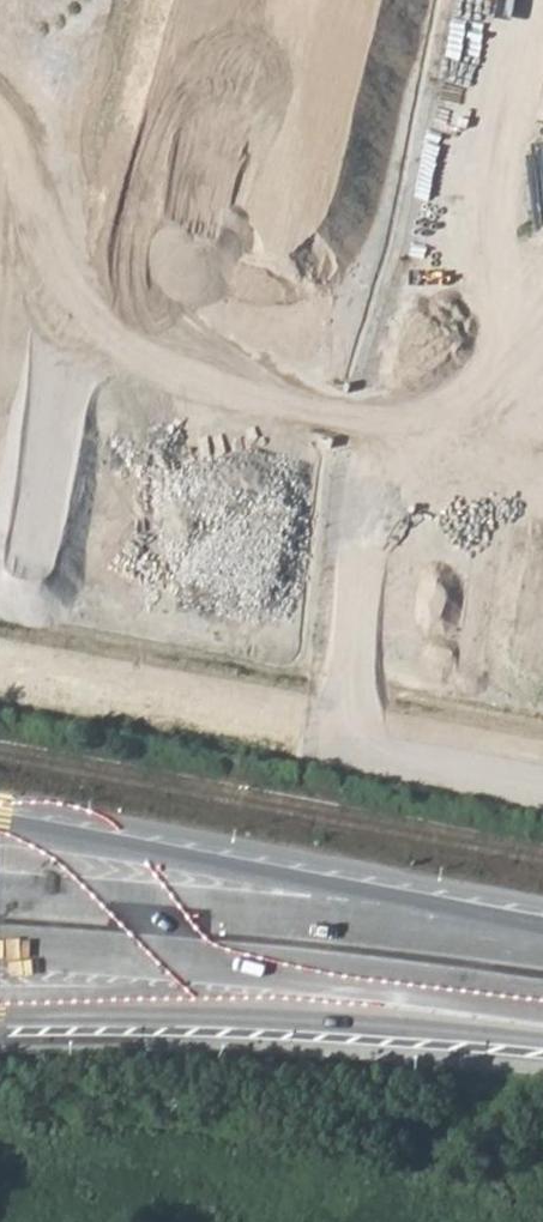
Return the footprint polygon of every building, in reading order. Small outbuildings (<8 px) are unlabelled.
[(146,511),(154,440),(46,427),(37,498),(146,511)] [(391,487),(289,452),(252,558),(354,593),(391,487)]
